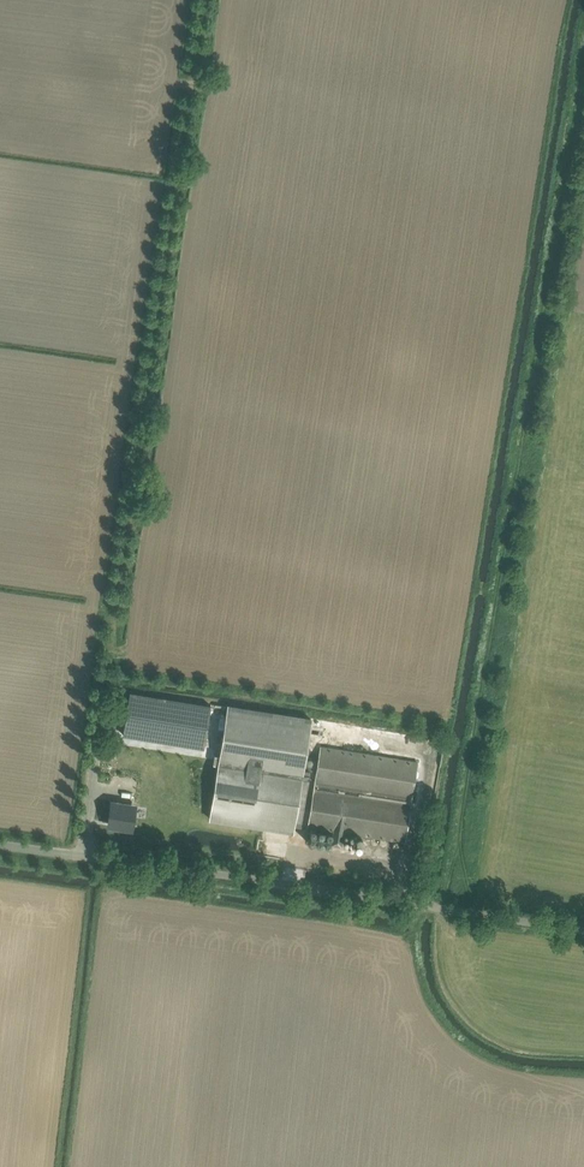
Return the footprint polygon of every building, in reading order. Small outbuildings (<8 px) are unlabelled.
[(130,692),(123,735),(204,748),(210,705),(130,692)] [(227,706),(210,819),(292,832),(293,825),(301,826),(309,771),(302,769),(310,719),(227,706)] [(320,746),(308,827),(333,831),(331,844),(341,846),(343,832),(404,842),(411,793),(424,795),(428,763),(320,746)] [(111,801),(107,826),(132,830),(136,805),(126,804),(120,803),(111,801)]
